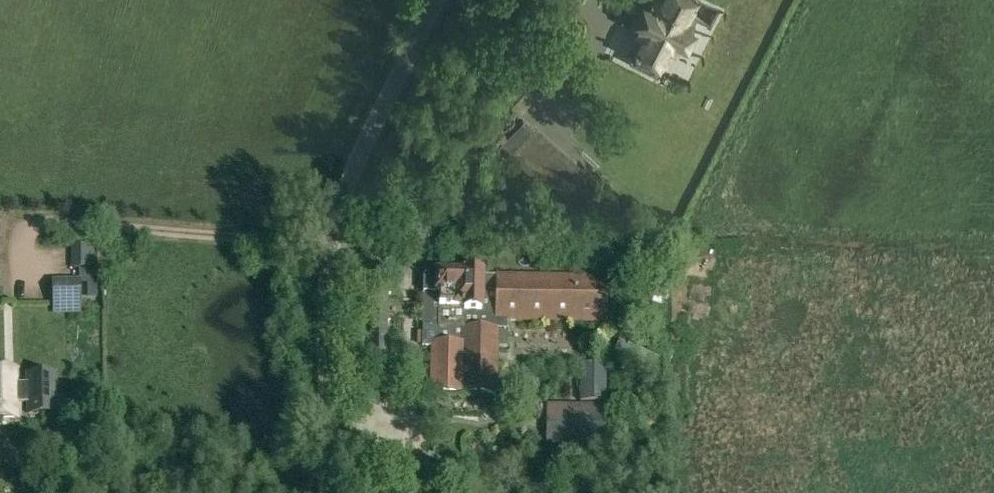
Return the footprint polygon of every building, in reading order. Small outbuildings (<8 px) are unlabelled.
[(633,23),(641,27),(637,34),(643,36),(635,51),(639,53),(635,62),(655,72),(667,49),(677,54),(682,44),(686,46),(694,31),(690,28),(695,18),(690,16),(698,0),(661,0),(660,1),(659,0),(655,0),(652,5),(643,1),(633,23)] [(547,126),(566,108),(550,90),(539,101),(546,108),(537,116),(547,126)] [(584,177),(521,122),(498,147),(561,203),(584,177)] [(584,203),(596,219),(620,202),(609,186),(584,203)] [(498,395),(499,346),(507,346),(507,323),(607,324),(607,276),(496,275),(496,276),(423,276),(423,347),(431,347),(430,394),(498,395)] [(80,283),(53,284),(54,305),(80,305),(80,283)] [(388,289),(370,289),(369,366),(387,366),(388,289)] [(579,402),(605,403),(606,364),(580,364),(579,402)] [(16,404),(29,404),(29,416),(56,415),(55,375),(28,375),(28,384),(18,385),(17,369),(5,369),(6,370),(0,370),(0,421),(17,421),(16,404)] [(604,447),(605,406),(546,405),(545,446),(604,447)]
